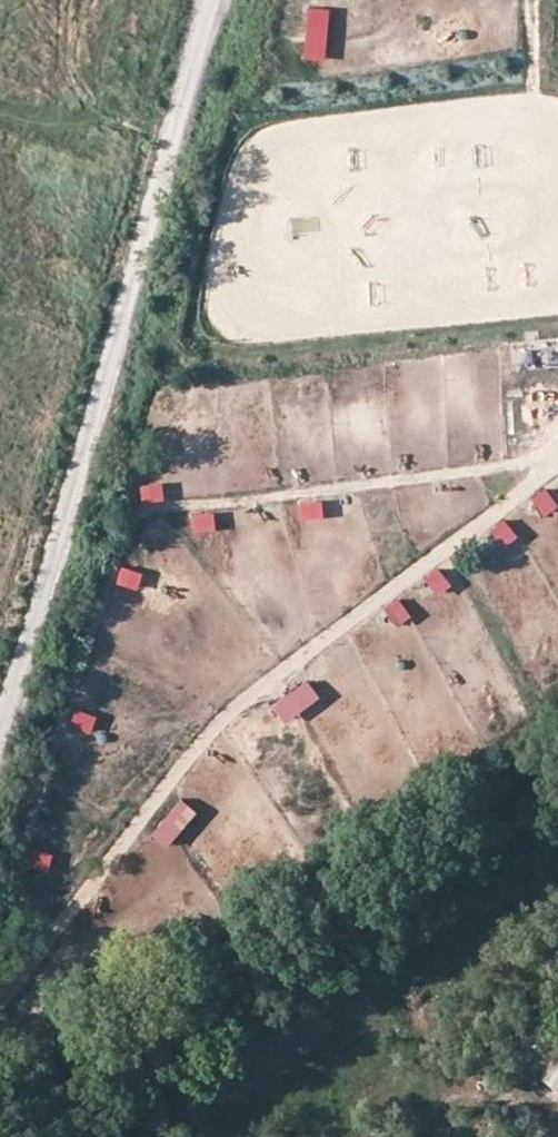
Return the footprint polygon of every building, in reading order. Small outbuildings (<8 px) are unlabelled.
[(324,8),(303,7),(300,57),(321,58),(324,8)] [(557,366),(557,338),(509,341),(510,369),(557,366)] [(554,504),(542,489),(529,498),(541,513),(554,504)] [(513,534),(502,519),(489,529),(500,544),(513,534)] [(448,583),(437,567),(424,577),(435,592),(448,583)] [(408,613),(397,598),(384,607),(395,622),(408,613)] [(318,695),(306,679),(273,703),(284,719),(318,695)] [(95,713),(75,707),(69,724),(89,730),(95,713)] [(196,811),(180,798),(151,833),(167,846),(196,811)] [(539,1079),(557,1092),(557,1050),(539,1079)]
